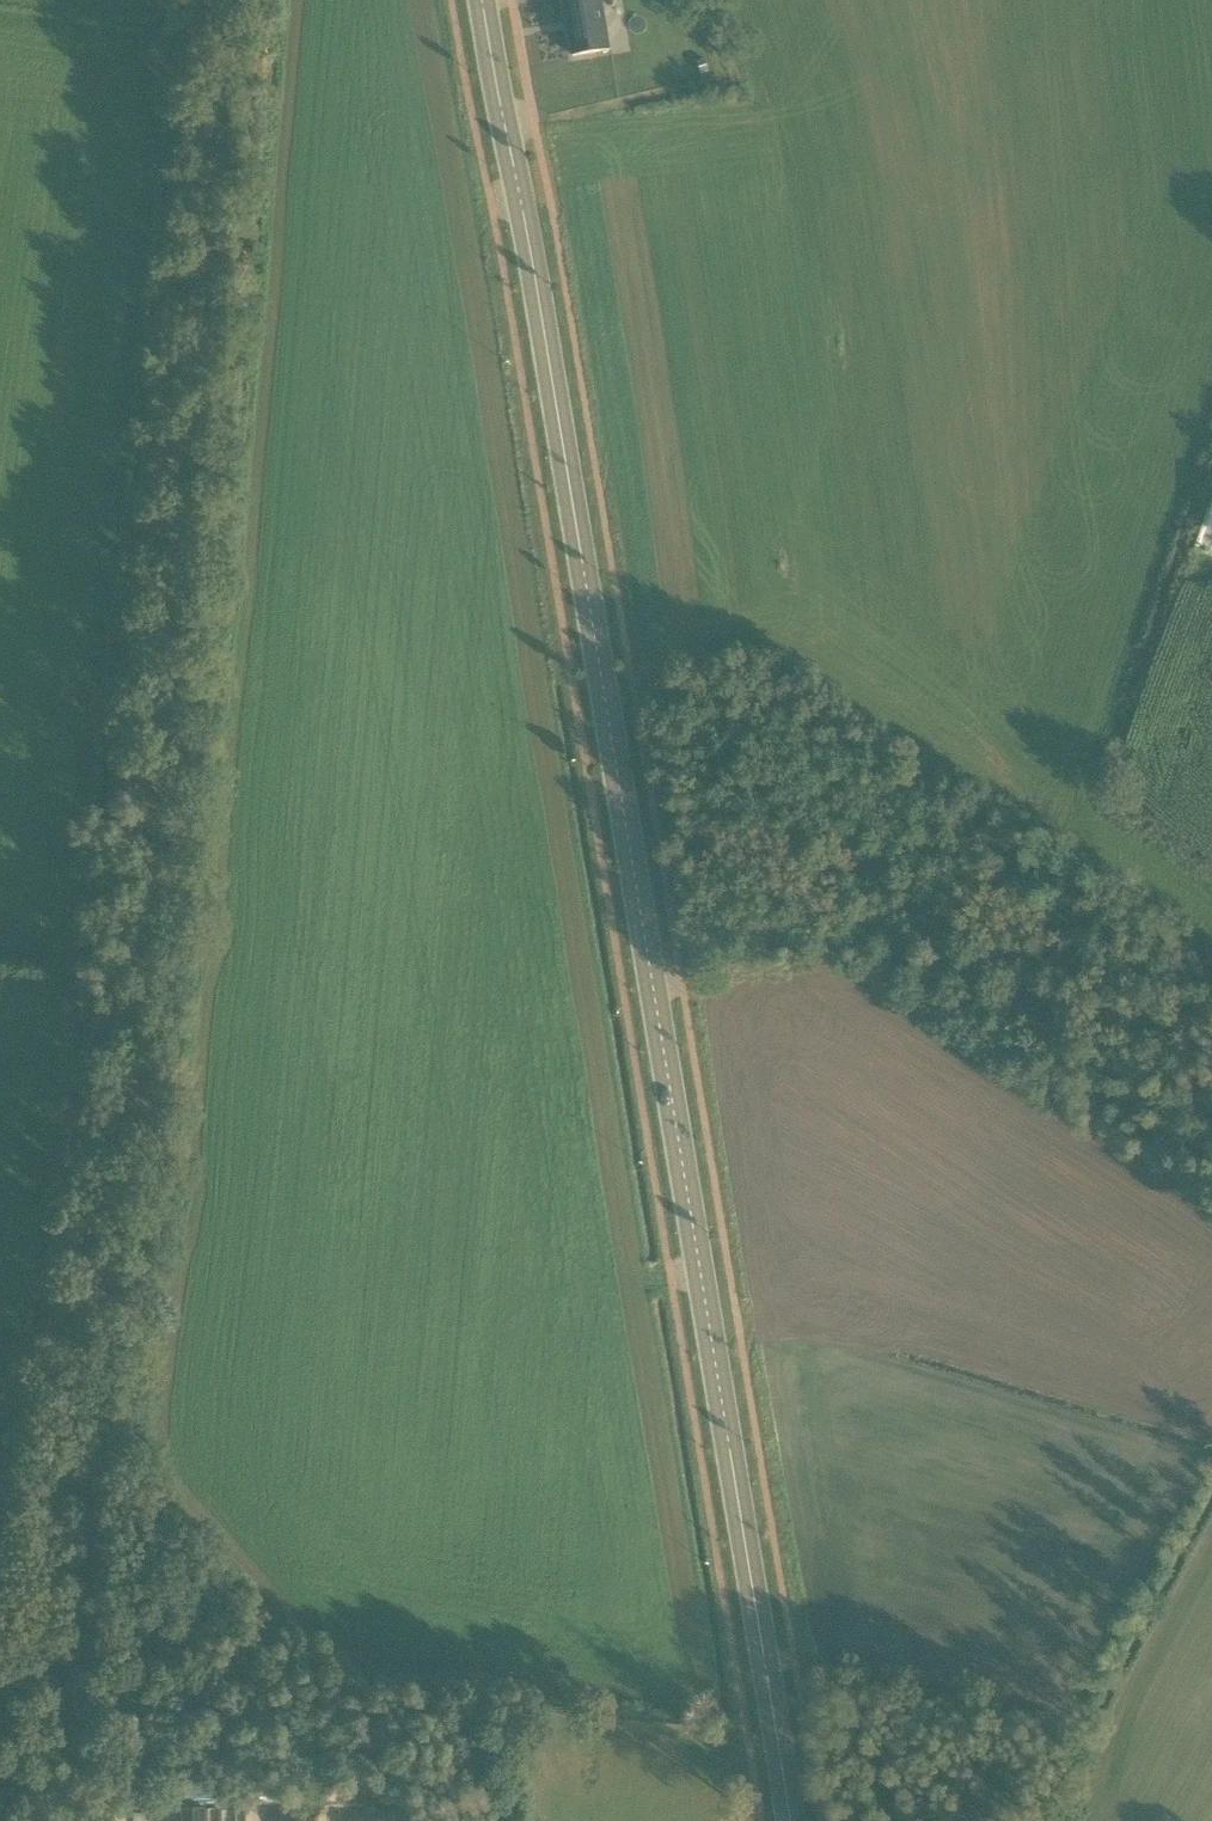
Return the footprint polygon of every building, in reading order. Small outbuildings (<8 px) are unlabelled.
[(602,0),(564,0),(572,57),(609,52),(602,0)]
